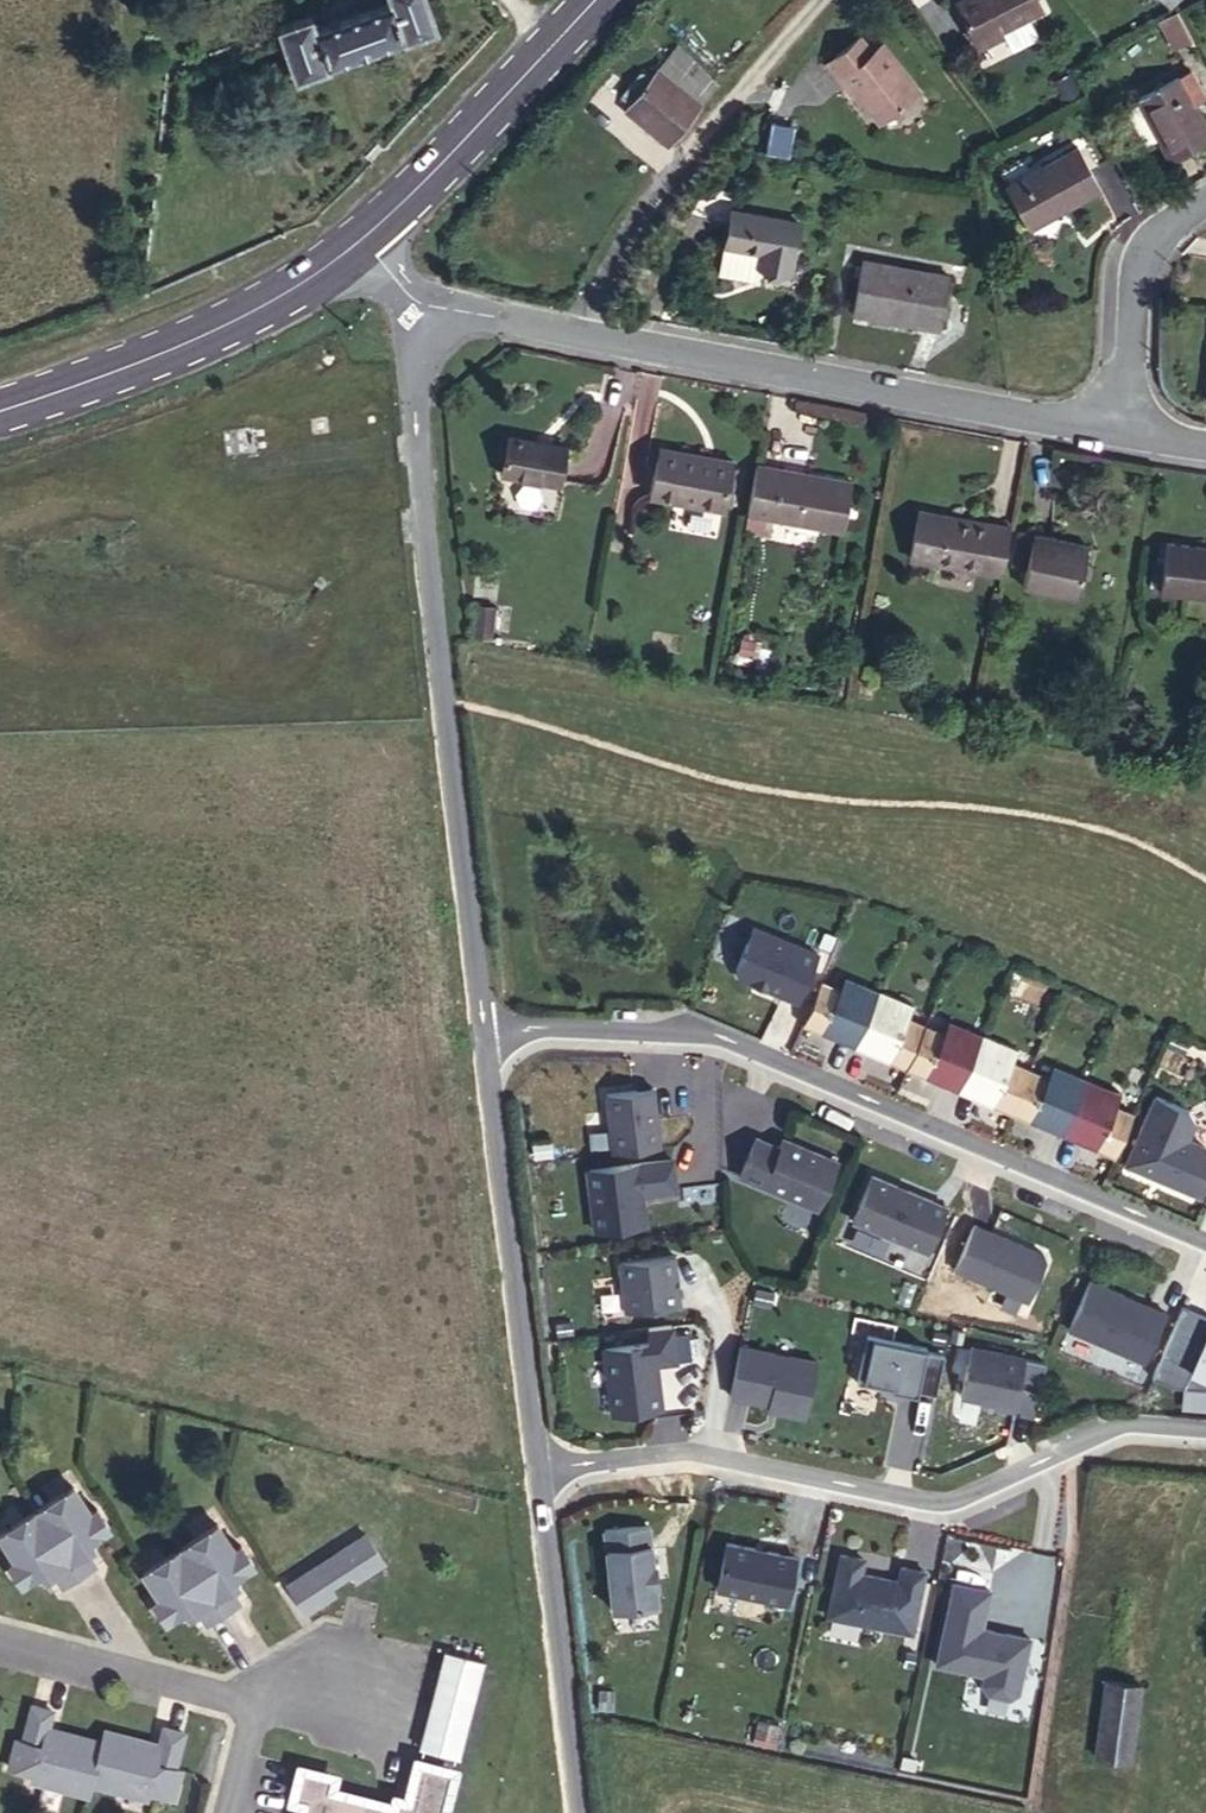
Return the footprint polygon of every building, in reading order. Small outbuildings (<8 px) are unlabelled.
[(315,89),(355,76),(350,63),(413,42),(417,51),(455,38),(443,0),(399,0),(404,13),(340,37),(334,20),(295,32),(315,89)] [(1000,31),(1042,10),(1036,0),(959,0),(956,1),(979,47),(1002,36),(1000,31)] [(1192,40),(1176,10),(1158,20),(1174,49),(1192,40)] [(871,52),(859,37),(826,63),(851,94),(855,91),(879,122),(919,90),(882,43),(871,52)] [(626,109),(668,143),(716,83),(678,44),(649,81),(640,73),(621,96),(631,103),(626,109)] [(1205,140),(1205,129),(1178,76),(1137,98),(1169,160),(1205,140)] [(1099,188),(1078,147),(1005,186),(1027,227),(1099,188)] [(799,223),(731,211),(724,246),(771,254),(769,267),(790,271),(799,223)] [(898,267),(861,260),(851,313),(939,329),(949,277),(930,273),(930,277),(898,270),(898,267)] [(568,448),(508,437),(501,473),(561,484),(568,448)] [(650,497),(724,511),(733,461),(659,447),(650,497)] [(756,465),(747,514),(843,532),(852,483),(756,465)] [(909,557),(1001,575),(1010,528),(918,511),(909,557)] [(1087,545),(1035,533),(1023,587),(1075,599),(1087,545)] [(1166,541),(1159,592),(1205,598),(1205,547),(1166,541)] [(733,982),(799,1009),(821,955),(755,928),(733,982)] [(830,1018),(821,1043),(1099,1149),(1105,1133),(1126,1141),(1135,1117),(1117,1111),(1122,1096),(1054,1070),(1050,1080),(1013,1066),(1019,1052),(948,1025),(944,1035),(908,1022),(914,1007),(845,981),(840,993),(822,986),(813,1012),(830,1018)] [(611,1166),(584,1169),(591,1241),(648,1235),(645,1200),(679,1196),(675,1159),(664,1160),(656,1087),(604,1092),(611,1166)] [(1154,1097),(1124,1172),(1202,1203),(1205,1193),(1205,1153),(1188,1145),(1200,1115),(1154,1097)] [(787,1200),(779,1225),(815,1237),(839,1162),(755,1135),(739,1184),(787,1200)] [(851,1227),(931,1258),(950,1208),(871,1177),(851,1227)] [(954,1275),(1030,1306),(1050,1256),(974,1225),(954,1275)] [(620,1256),(621,1317),(681,1317),(680,1256),(620,1256)] [(1067,1335),(1148,1366),(1169,1312),(1088,1281),(1067,1335)] [(1205,1388),(1205,1316),(1182,1307),(1154,1379),(1185,1391),(1189,1381),(1205,1388)] [(602,1336),(609,1424),(665,1420),(660,1367),(695,1364),(692,1329),(602,1336)] [(929,1418),(944,1352),(869,1335),(857,1386),(901,1396),(898,1411),(929,1418)] [(960,1402),(1018,1413),(1028,1357),(971,1347),(960,1402)] [(810,1417),(817,1358),(739,1349),(732,1408),(810,1417)] [(73,1481),(35,1504),(77,1571),(94,1561),(84,1545),(81,1540),(89,1535),(109,1522),(97,1503),(90,1508),(73,1481)] [(35,1504),(0,1527),(0,1531),(15,1554),(8,1559),(20,1578),(40,1565),(48,1561),(51,1566),(61,1582),(77,1571),(35,1504)] [(217,1520),(180,1543),(222,1610),(238,1600),(229,1584),(225,1579),(233,1574),(253,1561),(241,1542),(234,1546),(217,1520)] [(606,1528),(607,1619),(656,1619),(656,1527),(606,1528)] [(342,1556),(331,1563),(337,1573),(348,1566),(356,1578),(384,1560),(367,1532),(338,1550),(342,1556)] [(89,1535),(81,1540),(84,1545),(92,1540),(89,1535)] [(222,1610),(180,1543),(143,1566),(159,1593),(152,1598),(164,1617),(184,1604),(192,1599),(196,1605),(205,1621),(222,1610)] [(725,1545),(718,1599),(792,1608),(799,1555),(725,1545)] [(836,1554),(825,1623),(916,1638),(926,1571),(899,1567),(897,1579),(866,1574),(868,1559),(836,1554)] [(48,1561),(40,1565),(43,1571),(51,1566),(48,1561)] [(327,1580),(337,1573),(331,1563),(320,1570),(317,1564),(288,1582),(306,1609),(334,1592),(327,1580)] [(233,1574),(225,1579),(229,1584),(237,1579),(233,1574)] [(1031,1639),(985,1630),(992,1591),(952,1584),(936,1672),(986,1681),(983,1695),(1019,1702),(1031,1639)] [(192,1599),(184,1604),(188,1610),(196,1605),(192,1599)] [(461,1757),(485,1661),(446,1651),(422,1747),(461,1757)] [(1130,1760),(1139,1684),(1105,1680),(1095,1756),(1130,1760)] [(93,1785),(104,1742),(61,1731),(59,1738),(48,1736),(55,1711),(35,1706),(26,1742),(19,1740),(11,1769),(36,1775),(34,1782),(90,1797),(93,1785)] [(152,1742),(107,1731),(104,1742),(93,1785),(150,1800),(152,1793),(176,1799),(183,1770),(177,1769),(186,1733),(166,1728),(160,1752),(150,1750),(152,1742)] [(454,1772),(421,1763),(411,1803),(399,1800),(397,1808),(331,1791),(334,1778),(304,1770),(297,1799),(308,1802),(305,1812),(444,1812),(454,1772)]
